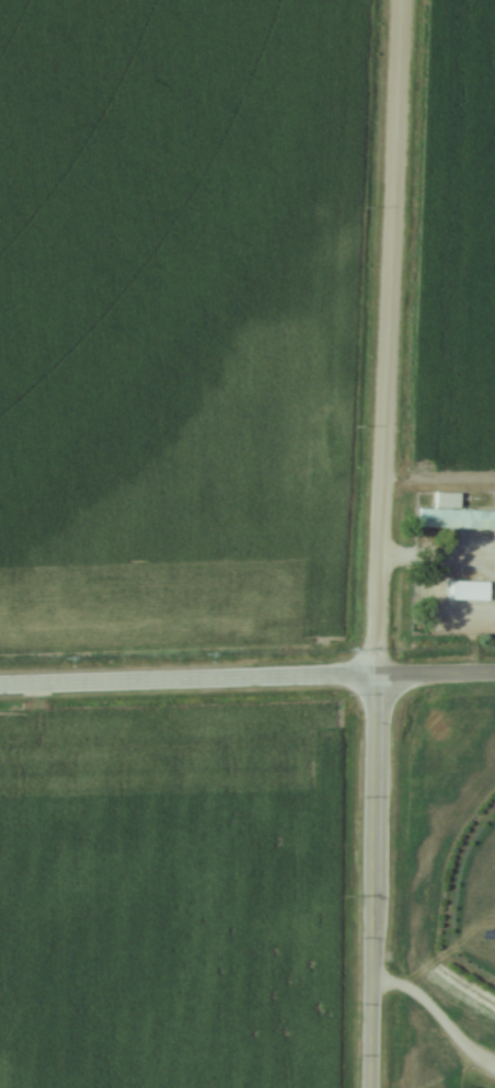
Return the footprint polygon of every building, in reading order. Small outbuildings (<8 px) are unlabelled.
[(436,492),(436,509),(419,509),(419,528),(494,529),(494,510),(462,510),(463,493),(436,492)] [(492,581),(451,581),(451,600),(492,600),(492,581)]
